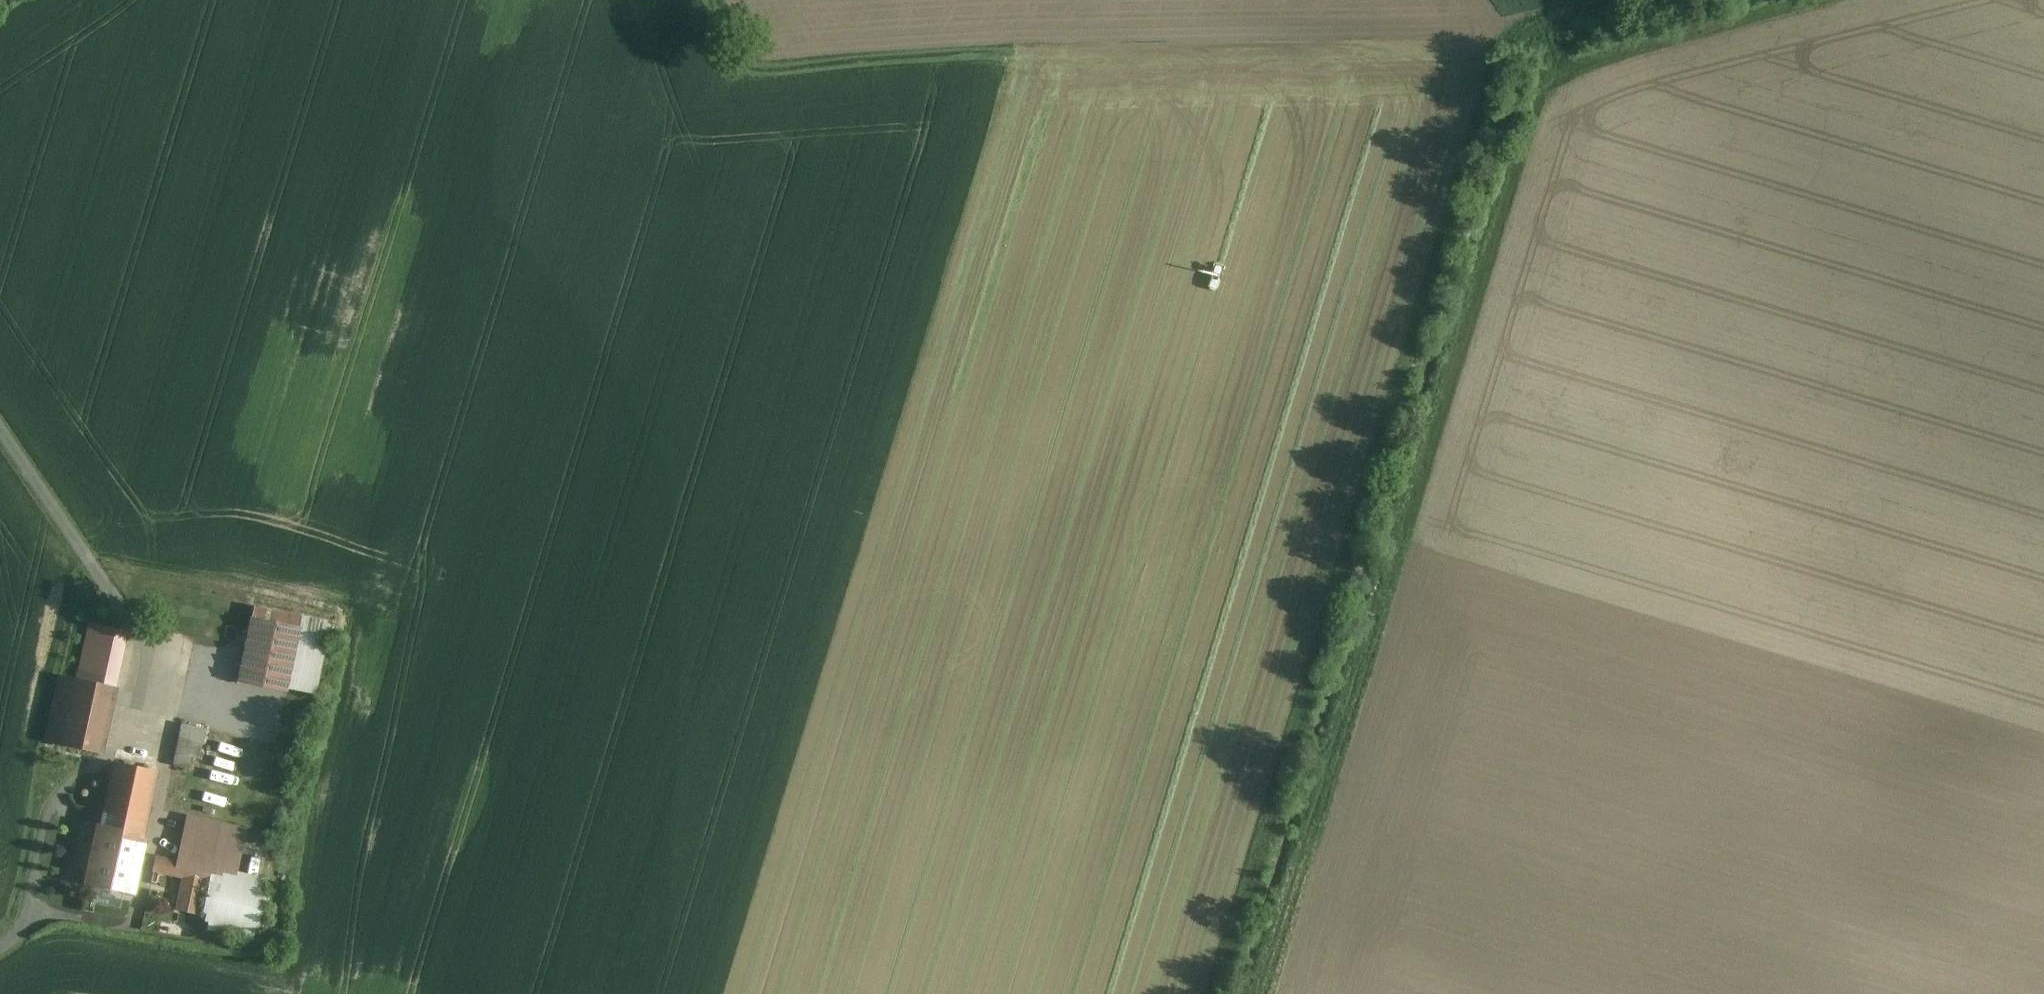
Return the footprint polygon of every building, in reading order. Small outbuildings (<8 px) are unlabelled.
[(254,607),(239,680),(286,690),(301,619),(301,617),(254,607)] [(330,625),(301,619),(286,690),(315,696),(330,625)] [(60,675),(46,740),(100,752),(127,633),(90,625),(78,679),(60,675)] [(182,724),(173,765),(188,768),(190,756),(198,757),(204,729),(182,724)] [(113,763),(99,827),(143,836),(157,772),(113,763)] [(156,857),(153,872),(184,879),(177,909),(197,913),(203,883),(218,886),(221,872),(236,875),(246,830),(187,817),(178,862),(156,857)] [(143,836),(99,827),(88,883),(131,892),(143,836)]
